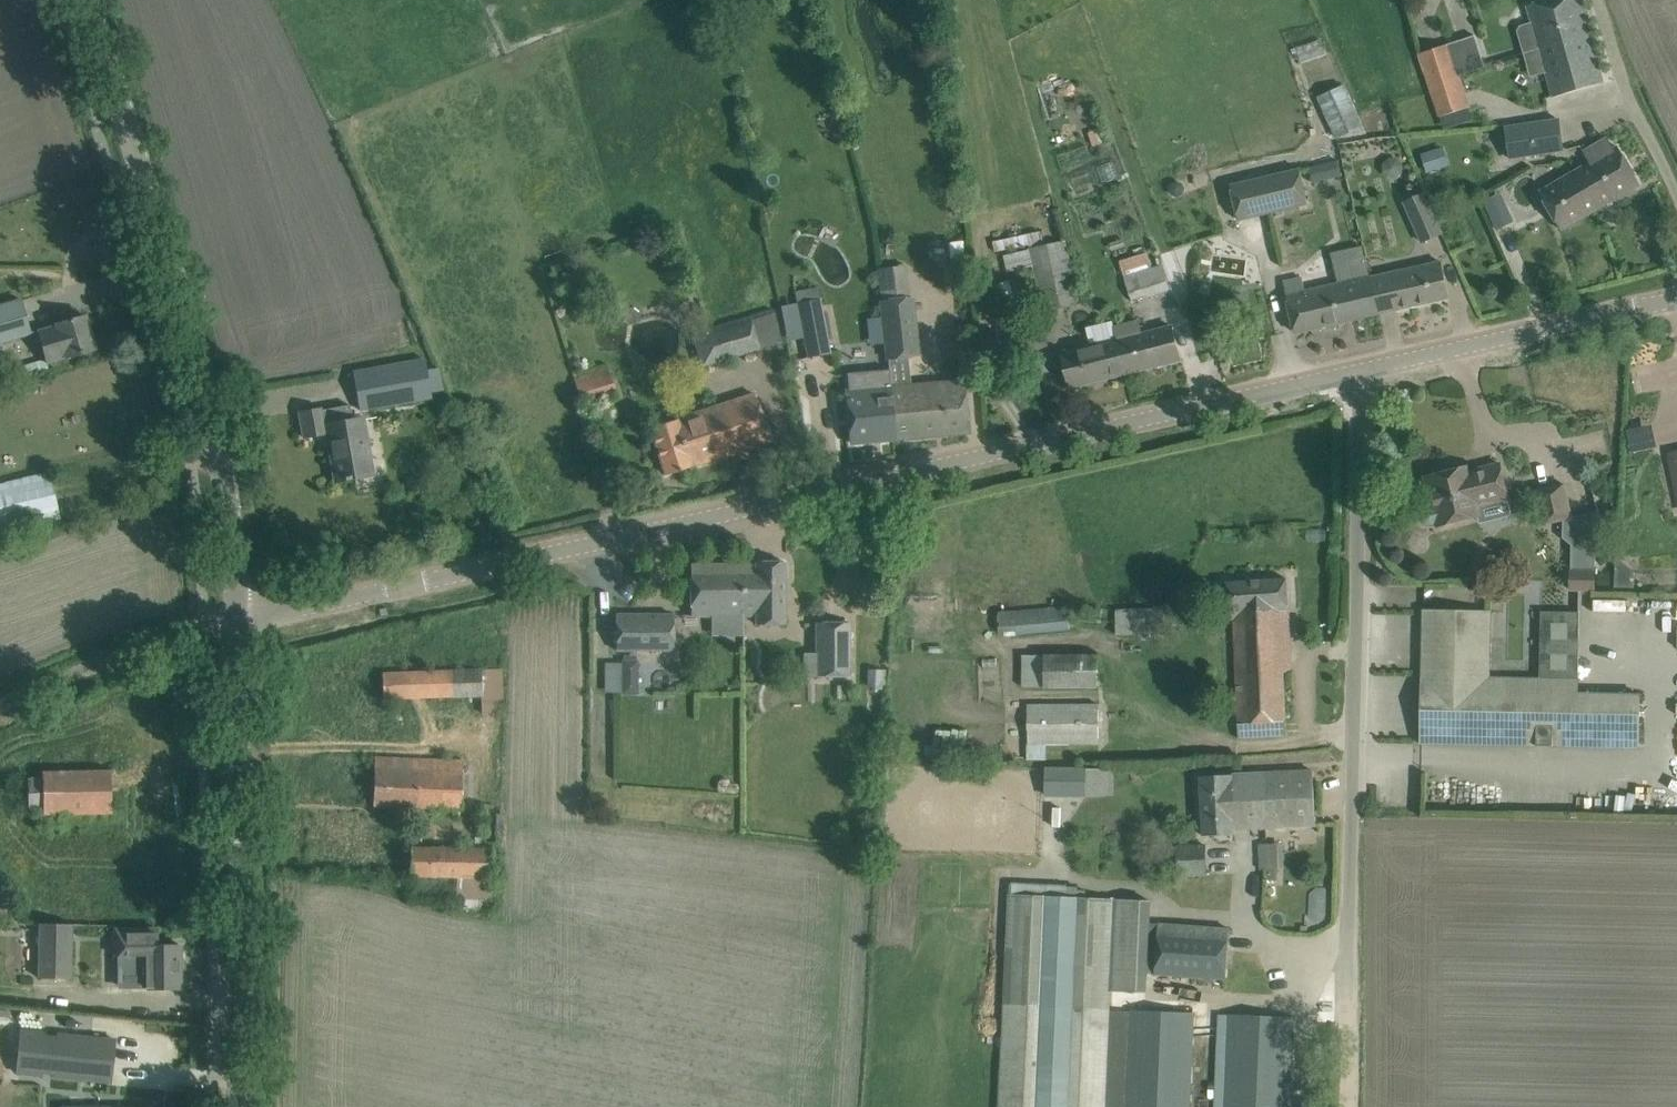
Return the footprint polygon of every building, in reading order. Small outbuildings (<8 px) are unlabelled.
[(1524,53),(1590,34),(1587,23),(1589,23),(1582,0),(1551,0),(1527,6),(1532,22),(1521,26),(1518,31),(1524,53)] [(1553,96),(1582,88),(1604,82),(1590,34),(1524,53),(1524,54),(1540,49),(1553,96)] [(1449,44),(1419,54),(1428,80),(1484,64),(1475,36),(1449,44)] [(1469,108),(1462,86),(1476,82),(1472,71),(1485,67),(1484,64),(1428,80),(1440,117),(1469,108)] [(1336,139),(1364,126),(1345,85),(1318,98),(1336,139)] [(1511,159),(1564,151),(1559,119),(1506,127),(1511,159)] [(1608,138),(1589,149),(1583,152),(1589,163),(1539,192),(1562,230),(1640,184),(1618,147),(1614,149),(1608,138)] [(1448,165),(1443,148),(1424,154),(1428,170),(1448,165)] [(1323,163),(1308,167),(1312,183),(1327,179),(1323,163)] [(1309,204),(1300,169),(1232,185),(1232,192),(1237,215),(1241,221),(1309,204)] [(1172,183),(1169,189),(1172,194),(1177,196),(1183,194),(1185,188),(1183,183),(1177,181),(1172,183)] [(1442,234),(1425,194),(1405,202),(1422,242),(1442,234)] [(1504,211),(1491,216),(1497,230),(1510,224),(1504,211)] [(1026,235),(993,242),(995,253),(1029,246),(1026,235)] [(1030,248),(1029,248),(1030,249),(1033,267),(1043,309),(1077,301),(1064,240),(1043,245),(1030,248)] [(1132,302),(1170,290),(1163,265),(1151,268),(1147,252),(1119,261),(1132,302)] [(1303,276),(1283,281),(1290,311),(1295,333),(1449,298),(1441,262),(1372,277),(1370,277),(1306,291),(1303,276)] [(1013,294),(1008,280),(995,285),(1000,299),(1013,294)] [(831,353),(818,288),(797,292),(809,357),(831,353)] [(921,355),(914,296),(880,301),(886,359),(921,355)] [(0,305),(0,342),(30,334),(20,300),(0,305)] [(52,362),(74,355),(95,349),(85,316),(57,324),(57,325),(42,329),(52,362)] [(749,318),(707,331),(717,362),(759,350),(749,318)] [(1181,360),(1175,338),(1172,326),(1141,333),(1138,322),(1114,328),(1117,339),(1126,374),(1181,360)] [(1126,374),(1117,339),(1062,353),(1070,388),(1126,374)] [(421,355),(352,370),(360,409),(429,394),(421,355)] [(891,387),(847,391),(852,443),(896,439),(969,432),(967,410),(964,381),(911,386),(907,356),(888,358),(891,387)] [(32,363),(24,365),(26,372),(35,370),(36,376),(50,372),(48,363),(47,359),(44,359),(32,363)] [(617,390),(610,368),(574,379),(581,401),(617,390)] [(651,428),(666,475),(772,440),(756,393),(651,428)] [(373,471),(369,450),(362,417),(352,419),(349,403),(319,409),(319,408),(299,412),(304,438),(309,436),(309,435),(330,431),(336,460),(334,460),(338,481),(339,481),(339,479),(346,477),(347,479),(352,478),(352,476),(373,471)] [(1508,498),(1505,485),(1500,464),(1477,469),(1478,471),(1469,474),(1467,467),(1425,478),(1432,506),(1425,507),(1422,509),(1419,515),(1421,521),(1423,524),(1427,526),(1433,526),(1440,524),(1441,525),(1479,516),(1477,506),(1508,498)] [(60,516),(50,473),(0,485),(0,530),(60,516)] [(1565,483),(1535,490),(1544,526),(1563,521),(1563,539),(1572,545),(1570,591),(1595,592),(1598,511),(1573,517),(1565,483)] [(743,565),(743,616),(756,616),(756,624),(785,624),(785,584),(785,562),(756,562),(756,565),(743,565)] [(691,565),(691,587),(691,616),(743,616),(743,565),(691,565)] [(1287,579),(1226,583),(1228,620),(1234,620),(1239,725),(1286,723),(1284,673),(1290,669),(1288,609),(1289,609),(1287,579)] [(1016,610),(1018,637),(1073,632),(1070,605),(1016,610)] [(1156,629),(1156,608),(1116,609),(1117,635),(1156,634),(1156,629)] [(1421,743),(1577,747),(1640,748),(1642,694),(1578,693),(1580,612),(1541,612),(1539,679),(1491,678),(1493,612),(1424,610),(1421,743)] [(673,614),(616,615),(617,651),(674,650),(673,614)] [(817,676),(850,676),(850,622),(816,623),(817,676)] [(1022,688),(1098,689),(1099,656),(1022,656),(1022,688)] [(622,662),(622,680),(638,680),(638,660),(637,660),(624,660),(622,660),(622,662)] [(384,699),(481,694),(482,715),(504,714),(503,666),(382,673),(384,699)] [(883,688),(884,670),(868,669),(867,687),(883,688)] [(1099,703),(1028,704),(1028,760),(1045,760),(1045,745),(1099,745),(1099,703)] [(464,760),(397,758),(375,757),(373,805),(395,806),(462,809),(464,760)] [(1046,768),(1045,797),(1088,798),(1089,769),(1046,768)] [(43,814),(112,813),(111,771),(43,772),(43,778),(28,778),(29,808),(43,808),(43,814)] [(1236,829),(1294,826),(1316,825),(1314,771),(1201,776),(1203,836),(1236,834),(1236,829)] [(1281,842),(1260,843),(1261,868),(1282,868),(1281,842)] [(1206,845),(1177,846),(1178,876),(1207,874),(1206,845)] [(411,847),(411,876),(458,877),(458,902),(464,902),(464,909),(491,910),(492,878),(493,849),(411,847)] [(1194,1014),(1132,1011),(1131,1018),(1109,1017),(1110,992),(1146,993),(1146,974),(1149,974),(1152,924),(1149,923),(1150,901),(1079,897),(1067,897),(1068,888),(1011,886),(1010,897),(1009,897),(1005,1005),(1003,1033),(1000,1106),(1190,1106),(1194,1014)] [(1152,924),(1149,974),(1226,979),(1229,929),(1152,924)] [(39,925),(39,977),(72,977),(72,925),(39,925)] [(157,928),(115,929),(115,955),(117,955),(117,989),(147,989),(182,988),(182,961),(182,945),(157,946),(157,928)] [(1230,1013),(1229,1024),(1218,1024),(1214,1106),(1289,1106),(1293,1016),(1230,1013)] [(22,1030),(18,1073),(42,1076),(42,1073),(45,1073),(53,1074),(53,1077),(85,1080),(110,1083),(115,1039),(62,1034),(61,1037),(46,1035),(46,1032),(22,1030)]
